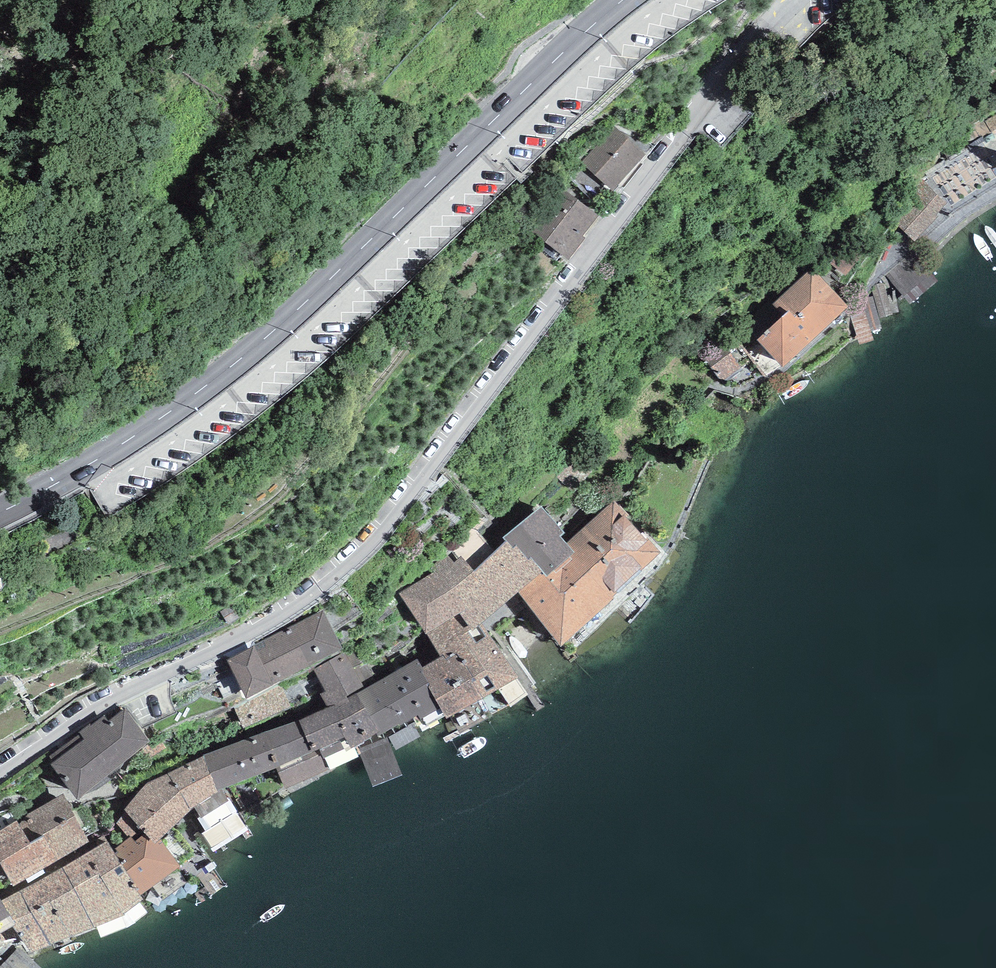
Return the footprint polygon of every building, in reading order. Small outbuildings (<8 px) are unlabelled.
[(646,154),(615,127),(581,163),(612,191),(646,154)] [(947,203),(920,177),(885,213),(914,242),(938,217),(936,214),(947,203)] [(598,215),(563,189),(531,232),(569,261),(586,238),(583,236),(598,215)] [(844,277),(866,250),(850,237),(828,263),(844,277)] [(925,256),(894,269),(905,295),(935,282),(925,256)] [(848,306),(812,267),(773,304),(783,315),(757,340),(783,367),(848,306)] [(728,348),(707,364),(720,380),(741,364),(728,348)] [(614,500),(566,543),(574,552),(613,599),(662,550),(614,500)] [(541,506),(503,538),(506,541),(513,548),(517,545),(528,559),(531,557),(532,558),(543,572),(547,576),(574,552),(566,543),(560,536),(564,533),(563,531),(541,506)] [(432,574),(399,593),(425,634),(427,633),(460,613),(463,617),(472,630),(482,623),(484,621),(519,592),(543,572),(532,558),(531,557),(528,559),(517,545),(513,548),(506,541),(473,570),(462,555),(454,562),(448,555),(428,570),(432,574)] [(561,647),(613,599),(574,552),(547,576),(543,572),(519,592),(561,647)] [(245,699),(343,648),(323,610),(226,660),(245,699)] [(460,613),(427,633),(430,638),(441,656),(423,667),(420,669),(447,718),(519,678),(482,623),(472,630),(463,617),(460,613)] [(358,647),(313,669),(326,692),(320,695),(324,702),(327,707),(354,694),(364,688),(362,684),(361,682),(375,674),(358,647)] [(364,688),(354,694),(377,734),(378,736),(398,724),(400,726),(418,715),(425,727),(445,715),(420,669),(423,667),(418,659),(364,688)] [(234,709),(244,731),(293,708),(282,686),(234,709)] [(327,707),(299,720),(312,752),(320,749),(329,770),(359,757),(354,747),(377,734),(354,694),(327,707)] [(89,724),(79,732),(80,734),(49,757),(53,763),(51,765),(77,798),(150,742),(125,709),(109,721),(105,715),(91,726),(89,724)] [(299,720),(203,756),(218,792),(276,768),(286,789),(329,770),(320,749),(312,752),(299,720)] [(388,737),(396,749),(420,736),(412,723),(388,737)] [(364,764),(373,787),(402,776),(387,738),(358,749),(364,764)] [(203,756),(168,773),(191,810),(218,792),(203,756)] [(191,810),(168,773),(147,782),(125,809),(127,812),(116,822),(128,836),(129,835),(131,836),(140,829),(155,843),(191,810)] [(89,842),(63,794),(27,814),(28,818),(54,864),(89,842)] [(202,833),(213,852),(248,830),(226,794),(194,814),(206,831),(202,833)] [(4,871),(14,887),(54,864),(28,818),(19,824),(17,821),(0,831),(0,864),(4,871)] [(176,828),(160,840),(178,864),(195,852),(176,828)] [(128,838),(113,849),(141,895),(153,887),(162,900),(187,882),(177,868),(180,867),(178,864),(160,840),(154,845),(150,840),(148,842),(142,836),(135,841),(132,837),(128,838)] [(108,840),(62,867),(94,928),(124,916),(144,900),(141,895),(113,849),(108,840)] [(62,867),(40,881),(72,937),(94,928),(62,867)] [(40,881),(19,892),(50,944),(72,937),(40,881)] [(50,944),(19,892),(2,901),(15,926),(13,927),(29,954),(50,944)] [(0,902),(0,934),(13,927),(15,926),(2,901),(0,902)]
